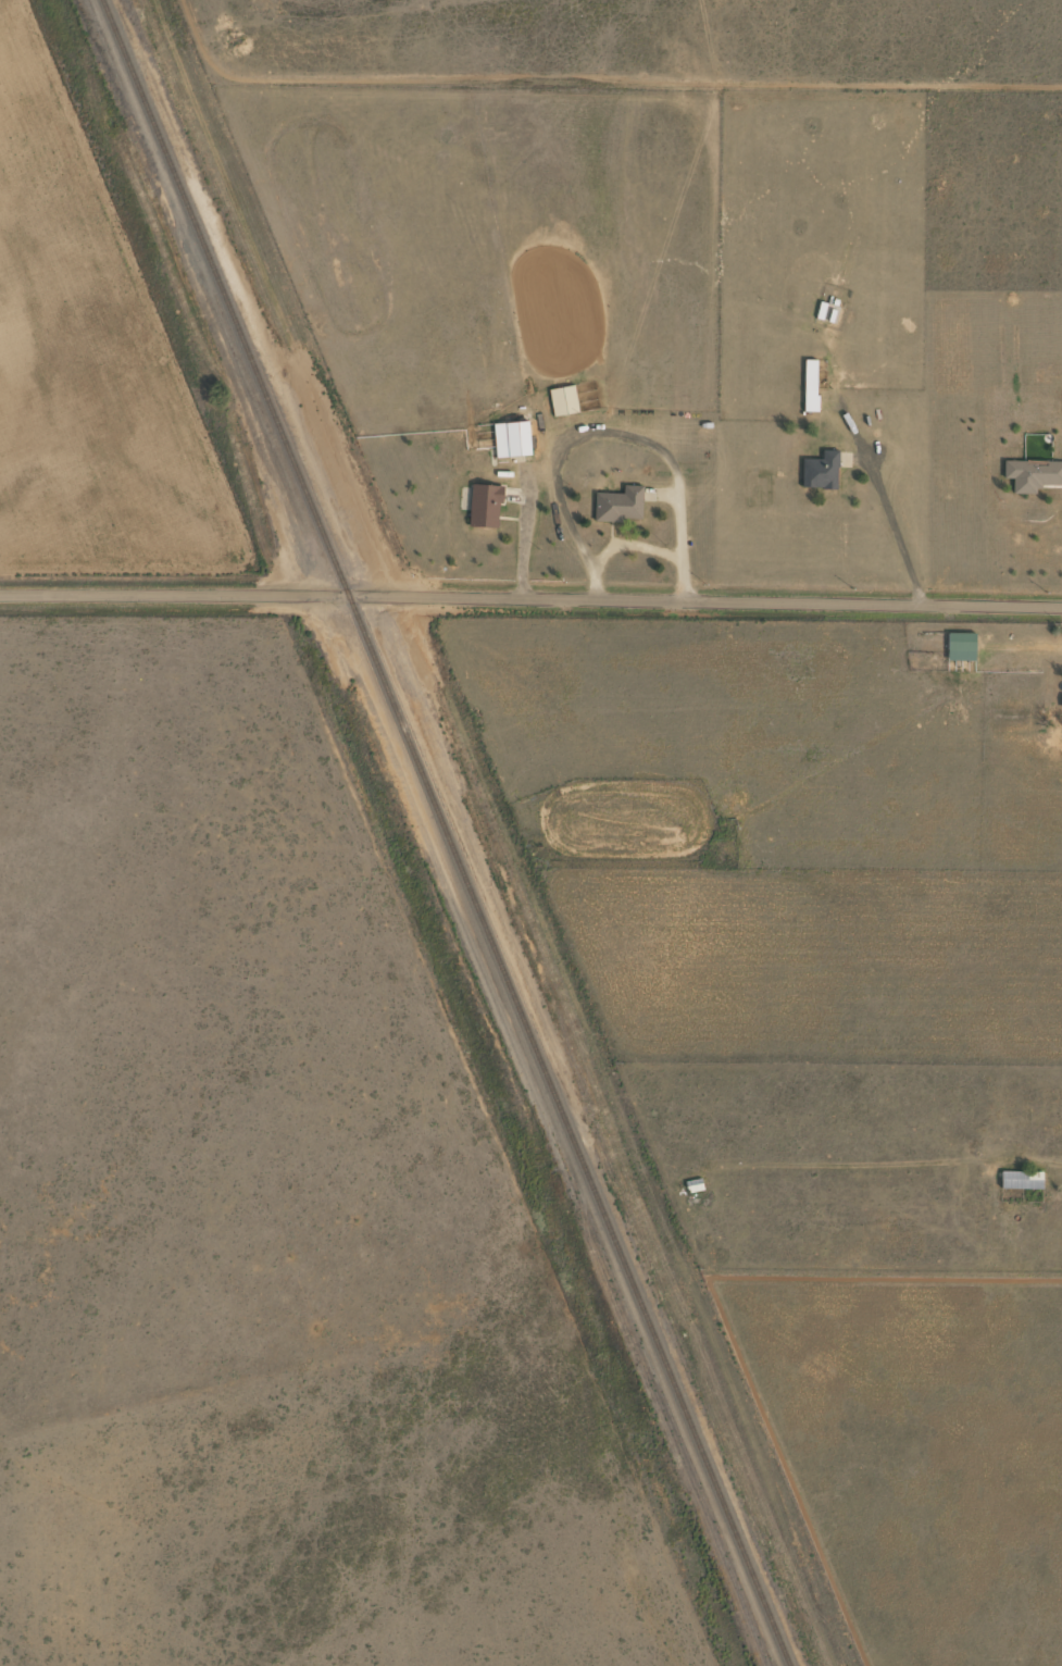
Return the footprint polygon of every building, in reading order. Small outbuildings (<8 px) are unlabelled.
[(818,360),(803,360),(803,413),(818,413),(818,360)] [(549,389),(552,416),(578,414),(575,387),(549,389)] [(529,422),(493,423),(495,458),(531,456),(529,422)] [(839,451),(822,451),(822,460),(802,460),(802,488),(839,489),(839,451)] [(1004,461),(1004,479),(1013,479),(1013,494),(1036,494),(1036,485),(1061,485),(1061,461),(1004,461)] [(470,527),(500,528),(502,486),(471,485),(470,527)] [(643,486),(623,486),(623,495),(595,494),(594,522),(643,523),(643,486)] [(976,661),(976,634),(947,634),(947,661),(976,661)] [(1042,1190),(1042,1172),(999,1172),(999,1190),(1042,1190)] [(685,1183),(687,1195),(703,1191),(701,1179),(685,1183)]
